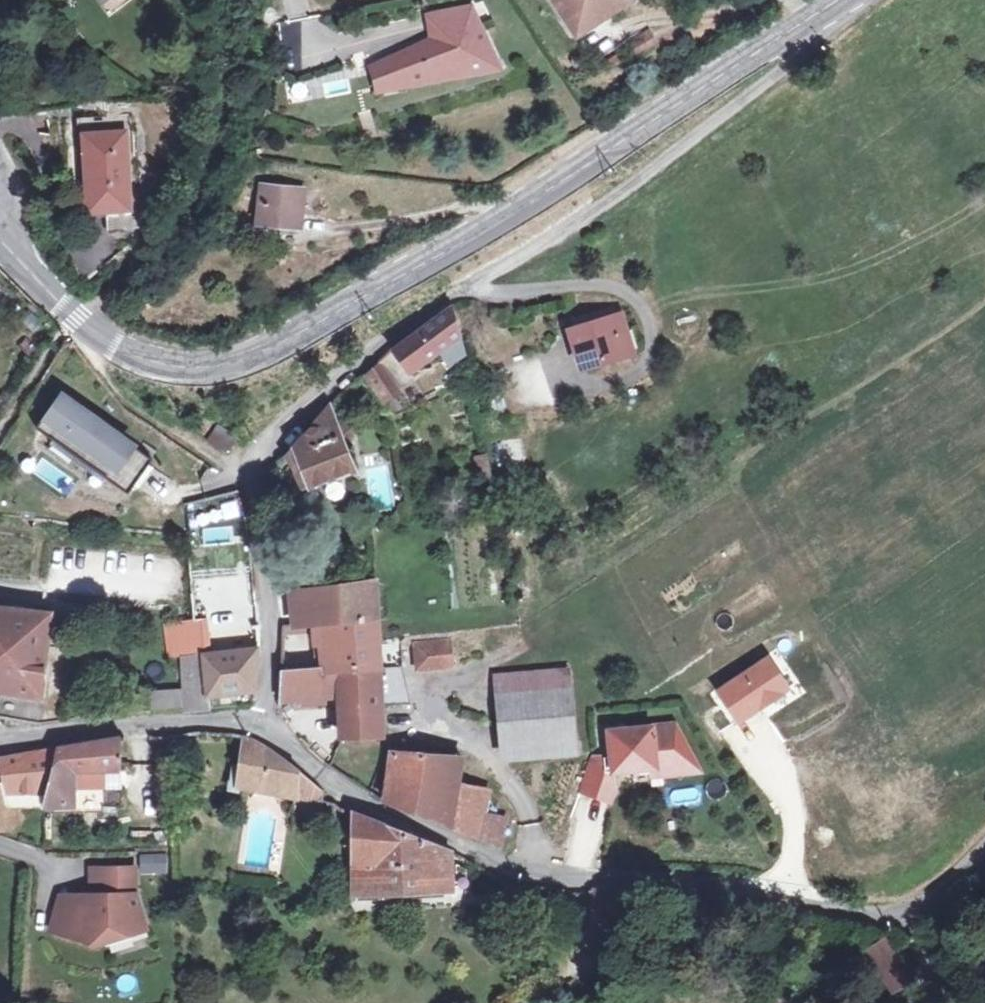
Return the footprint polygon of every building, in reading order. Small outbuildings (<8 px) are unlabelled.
[(630,0),(552,0),(573,35),(631,2),(630,0)] [(396,55),(405,84),(499,64),(470,4),(427,12),(432,42),(396,55)] [(405,84),(396,55),(370,65),(379,90),(405,84)] [(81,132),(103,129),(101,117),(80,120),(81,132)] [(98,145),(98,179),(98,218),(138,218),(139,177),(139,147),(98,145)] [(264,185),(260,224),(303,228),(304,207),(322,207),(323,188),(264,185)] [(409,371),(436,351),(447,365),(466,352),(455,301),(395,351),(409,371)] [(623,361),(619,339),(625,337),(620,309),(572,319),(577,348),(572,349),(576,372),(623,361)] [(46,429),(62,440),(67,434),(119,471),(115,478),(137,494),(161,460),(70,396),(46,429)] [(289,454),(302,491),(355,468),(344,447),(352,438),(337,422),(332,409),(289,454)] [(241,442),(223,431),(214,442),(233,453),(241,442)] [(62,440),(57,447),(110,484),(115,478),(119,471),(67,434),(62,440)] [(489,455),(475,458),(480,483),(494,481),(489,455)] [(29,508),(29,517),(47,519),(47,509),(29,508)] [(342,672),(344,687),(349,729),(389,726),(373,576),(295,588),(301,615),(336,612),(339,634),(343,656),(319,659),(308,660),(307,646),(286,648),(287,678),(342,672)] [(217,709),(215,693),(262,689),(261,653),(266,653),(264,625),(217,629),(216,620),(224,620),(223,604),(217,605),(217,590),(199,590),(201,621),(172,624),(176,656),(191,655),(193,711),(217,709)] [(0,607),(0,689),(50,694),(58,612),(0,607)] [(343,656),(339,634),(316,637),(319,659),(343,656)] [(451,661),(448,638),(419,641),(422,664),(451,661)] [(768,655),(714,689),(735,724),(760,711),(782,696),(792,685),(768,655)] [(574,665),(499,673),(506,747),(581,739),(574,665)] [(342,672),(287,678),(288,684),(289,691),(344,687),(342,672)] [(190,708),(189,691),(177,692),(178,709),(190,708)] [(622,783),(620,768),(655,765),(701,759),(680,721),(614,729),(617,754),(597,756),(586,788),(616,798),(622,783)] [(242,783),(333,799),(328,785),(254,738),(243,734),(242,783)] [(126,764),(120,764),(118,740),(0,756),(0,796),(45,794),(42,810),(73,806),(72,790),(105,788),(104,773),(126,772),(126,764)] [(423,813),(431,747),(398,744),(388,798),(423,813)] [(469,749),(431,747),(423,813),(462,827),(465,789),(469,749)] [(701,759),(655,765),(656,773),(702,768),(701,759)] [(493,791),(465,789),(462,827),(487,837),(490,813),(493,791)] [(102,810),(102,793),(82,793),(83,810),(102,810)] [(354,886),(463,888),(463,866),(450,865),(447,846),(353,811),(354,886)] [(490,813),(487,837),(507,845),(509,816),(490,813)] [(169,874),(168,853),(140,854),(141,875),(169,874)] [(150,925),(139,892),(70,901),(66,931),(98,953),(150,925)] [(859,923),(837,920),(820,931),(836,956),(830,960),(841,980),(851,977),(867,1001),(915,972),(886,931),(870,942),(859,923)]
